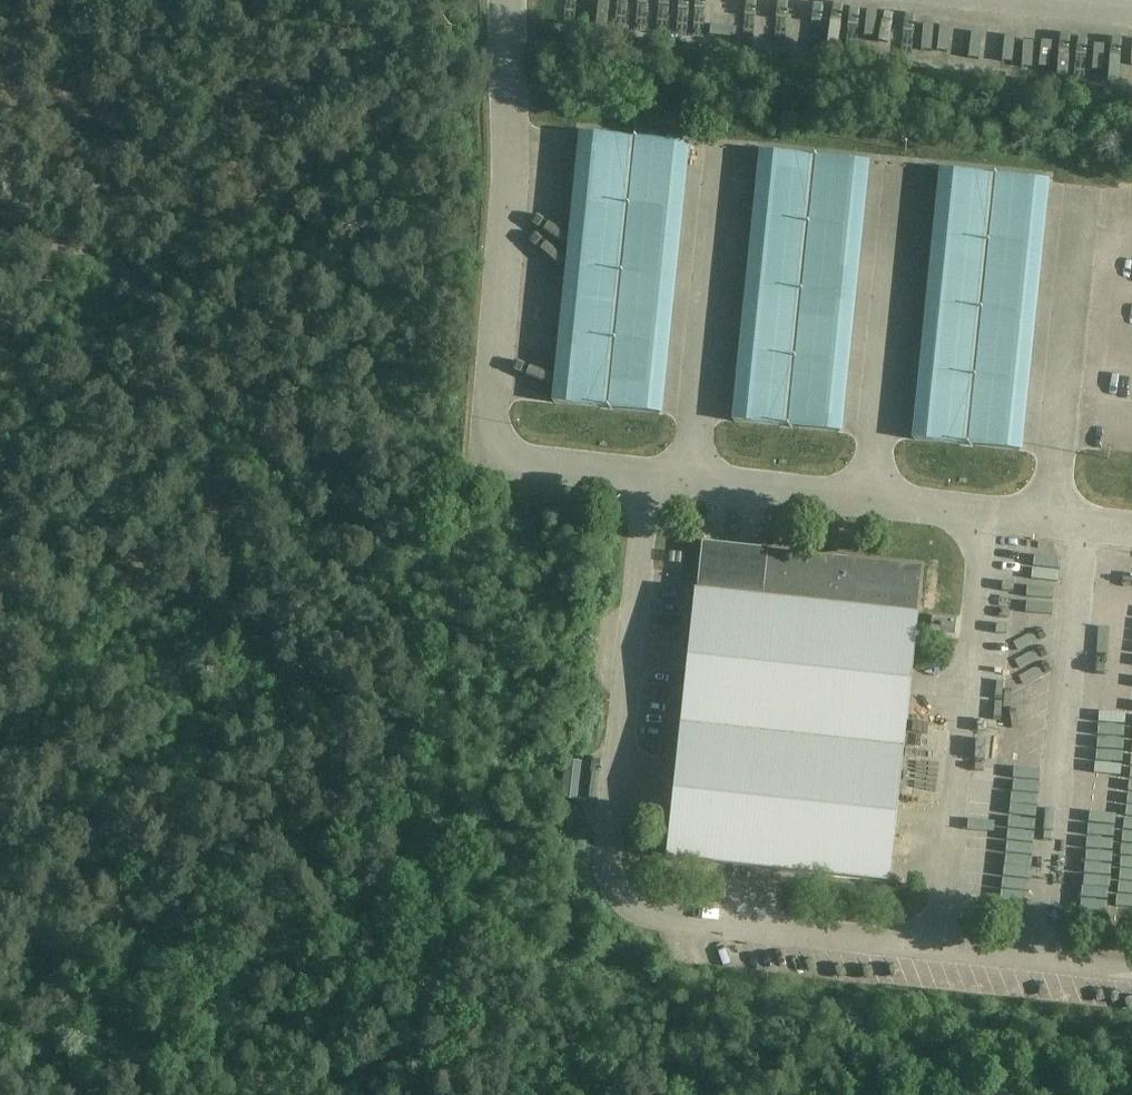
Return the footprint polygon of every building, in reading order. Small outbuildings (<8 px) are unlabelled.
[(688,143),(579,132),(552,399),(662,410),(688,143)] [(867,160),(756,150),(730,420),(841,430),(867,160)] [(1049,178),(937,167),(910,439),(1022,450),(1049,178)] [(669,835),(666,859),(710,864),(780,871),(890,883),(890,882),(898,804),(898,802),(910,695),(912,669),(918,614),(916,614),(921,569),(768,552),(768,549),(702,542),(699,573),(697,590),(695,590),(689,645),(689,647),(687,669),(687,671),(675,778),(675,781),(672,802),(672,804),(669,830),(669,835)] [(933,617),(931,633),(955,635),(957,619),(933,617)] [(562,798),(577,800),(582,762),(566,761),(562,798)]
